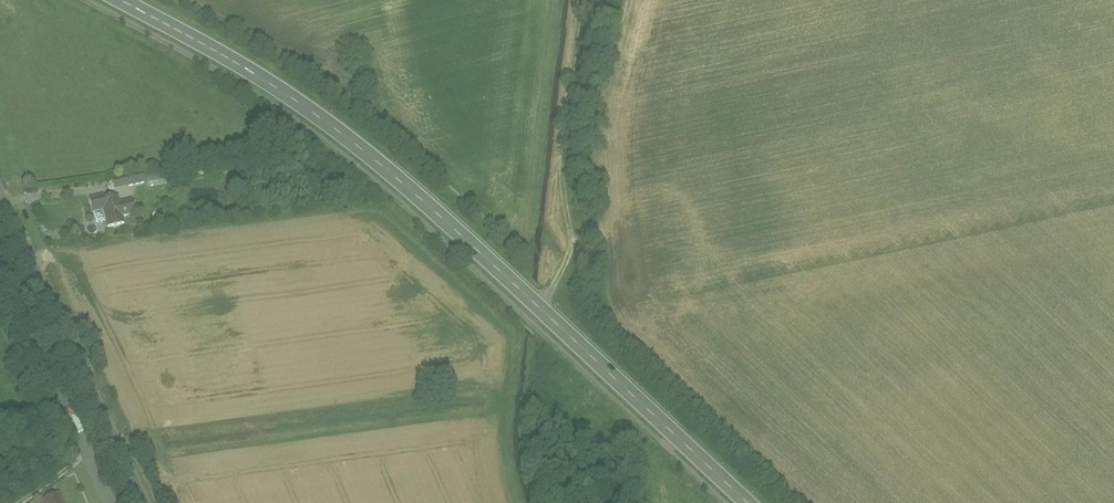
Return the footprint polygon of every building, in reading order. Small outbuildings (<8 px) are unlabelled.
[(168,170),(146,175),(148,187),(171,182),(168,170)] [(142,171),(113,178),(115,189),(145,182),(142,171)] [(119,202),(118,195),(103,198),(103,195),(90,197),(93,211),(104,209),(108,226),(124,223),(122,216),(135,213),(132,199),(119,202)] [(59,494),(42,502),(64,502),(59,494)]
